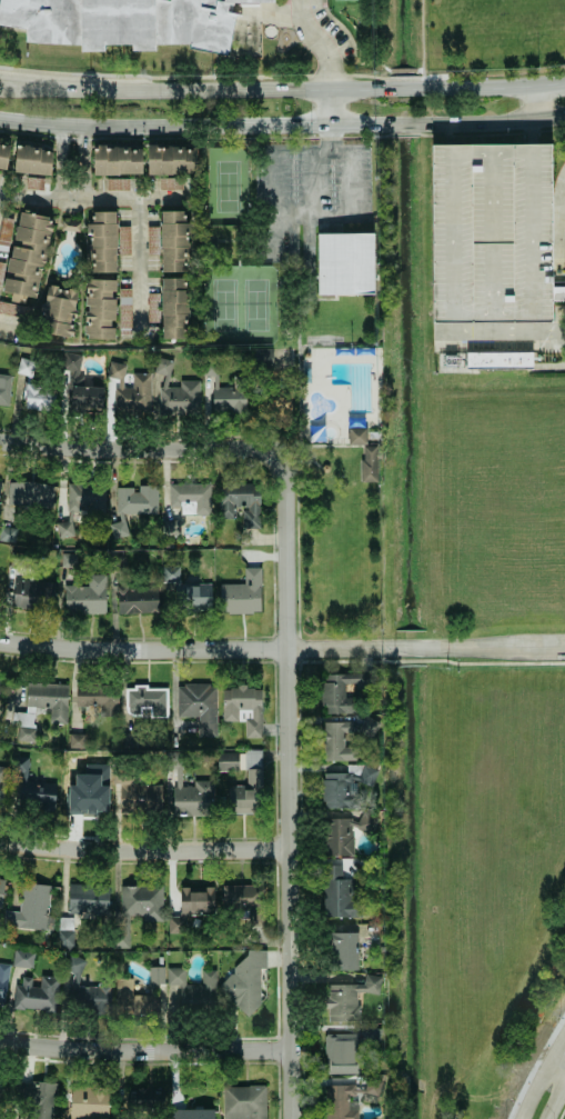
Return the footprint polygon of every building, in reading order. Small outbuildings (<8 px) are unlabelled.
[(0,6),(1,0),(276,0),(276,2),(235,3),(234,12),(239,14),(231,56),(191,49),(191,44),(158,44),(158,51),(81,51),(82,46),(27,42),(27,30),(0,24),(0,6)] [(5,172),(11,143),(0,141),(0,171),(5,172)] [(51,174),(52,148),(15,146),(13,172),(51,174)] [(141,146),(92,147),(93,175),(142,174),(141,146)] [(195,174),(196,146),(147,146),(147,173),(195,174)] [(430,147),(433,323),(553,321),(551,146),(430,147)] [(182,190),(182,174),(159,174),(159,189),(182,190)] [(105,190),(129,191),(129,179),(106,178),(105,190)] [(10,293),(9,303),(0,301),(0,313),(35,319),(38,303),(36,302),(51,217),(17,211),(3,292),(10,293)] [(115,272),(115,211),(91,211),(91,223),(88,223),(88,272),(115,272)] [(160,271),(189,272),(190,211),(161,211),(160,271)] [(79,231),(79,221),(61,220),(61,230),(79,231)] [(316,233),(317,295),(373,294),(372,233),(316,233)] [(161,338),(190,338),(189,278),(161,278),(161,338)] [(116,279),(86,279),(84,338),(114,339),(116,279)] [(73,336),(75,288),(44,287),(42,335),(73,336)] [(465,353),(465,369),(532,368),(532,352),(465,353)] [(198,380),(179,381),(179,387),(169,387),(169,360),(157,361),(158,415),(199,415),(198,380)] [(113,411),(150,410),(150,373),(132,373),(132,387),(124,387),(123,363),(108,363),(108,379),(113,379),(113,411)] [(7,406),(11,376),(0,375),(0,405),(7,406)] [(211,387),(210,413),(245,415),(246,375),(233,375),(233,388),(211,387)] [(25,410),(54,409),(54,385),(25,385),(25,410)] [(102,386),(68,386),(69,413),(102,412),(102,386)] [(377,481),(377,446),(360,446),(361,481),(377,481)] [(53,483),(8,482),(7,509),(52,510),(53,483)] [(105,513),(105,484),(66,483),(66,522),(56,522),(56,536),(72,536),(72,512),(105,513)] [(209,515),(210,484),(168,483),(168,508),(180,508),(180,505),(187,505),(187,510),(193,510),(193,515),(209,515)] [(218,516),(241,516),(242,529),(260,528),(260,496),(251,496),(251,483),(218,483),(218,516)] [(116,486),(116,513),(157,514),(157,487),(116,486)] [(108,525),(113,539),(127,535),(123,520),(108,525)] [(29,552),(12,552),(12,566),(29,567),(29,552)] [(75,567),(75,554),(61,553),(61,567),(75,567)] [(125,557),(112,555),(110,568),(123,571),(125,557)] [(210,583),(184,582),(185,566),(162,566),(162,582),(173,582),(173,603),(186,603),(185,611),(210,612),(210,583)] [(243,584),(220,584),(219,613),(259,614),(260,567),(243,567),(243,584)] [(105,574),(87,575),(87,585),(64,586),(64,614),(105,613),(105,574)] [(54,582),(13,581),(12,609),(54,610),(54,582)] [(157,614),(158,589),(117,588),(117,613),(157,614)] [(321,706),(335,706),(335,713),(355,713),(355,697),(344,697),(344,683),(355,683),(355,690),(374,690),(374,674),(321,674),(321,706)] [(66,723),(67,684),(26,683),(25,707),(49,708),(49,722),(66,723)] [(216,735),(215,684),(177,685),(177,717),(197,716),(198,736),(216,735)] [(75,705),(100,707),(99,714),(117,715),(118,687),(76,685),(75,705)] [(261,690),(251,690),(251,685),(221,686),(222,721),(244,721),(244,738),(261,737),(261,690)] [(150,717),(167,717),(166,687),(126,687),(126,715),(139,715),(139,706),(150,706),(150,717)] [(323,760),(355,761),(355,747),(343,746),(343,732),(350,732),(350,739),(375,739),(375,719),(362,719),(362,722),(324,722),(323,760)] [(35,742),(35,728),(17,727),(17,741),(35,742)] [(84,748),(84,734),(69,734),(69,747),(84,748)] [(262,786),(261,750),(244,750),(245,787),(262,786)] [(216,770),(238,770),(237,752),(216,752),(216,770)] [(213,780),(193,780),(193,787),(180,786),(181,764),(171,764),(170,815),(212,816),(213,780)] [(322,808),(356,808),(356,783),(375,783),(375,766),(347,765),(347,773),(322,773),(322,808)] [(161,784),(133,785),(133,775),(113,775),(113,783),(119,783),(119,812),(162,811),(161,784)] [(18,803),(36,804),(37,779),(19,778),(18,803)] [(228,815),(255,813),(254,788),(227,789),(228,815)] [(354,856),(354,832),(373,832),(373,810),(360,810),(360,820),(328,820),(328,856),(354,856)] [(363,917),(362,896),(354,896),(354,879),(341,879),(341,865),(327,865),(327,917),(363,917)] [(46,930),(50,885),(21,883),(19,912),(3,910),(2,926),(46,930)] [(107,914),(108,885),(68,884),(67,913),(107,914)] [(222,885),(222,913),(255,913),(256,886),(222,885)] [(168,934),(184,934),(184,915),(213,915),(213,889),(179,889),(179,917),(168,916),(168,934)] [(72,950),(73,918),(58,917),(57,950),(72,950)] [(354,932),(330,932),(330,969),(354,970),(354,932)] [(32,968),(34,952),(13,950),(12,966),(32,968)] [(264,950),(245,950),(245,961),(225,961),(225,1010),(264,1010),(264,950)] [(9,964),(0,963),(0,1005),(3,1006),(9,964)] [(115,1010),(166,1010),(165,1006),(216,1006),(215,969),(201,970),(201,984),(185,984),(185,968),(165,968),(165,967),(148,967),(148,995),(132,996),(132,979),(115,979),(115,1010)] [(328,1022),(358,1021),(358,993),(379,993),(379,975),(364,975),(364,984),(327,985),(328,1022)] [(58,977),(40,976),(39,986),(31,985),(32,978),(21,977),(21,985),(13,985),(12,1008),(55,1011),(58,977)] [(109,1008),(108,986),(66,988),(67,1010),(109,1008)] [(327,1074),(357,1073),(356,1033),(326,1034),(327,1074)] [(357,1100),(379,1100),(378,1077),(365,1077),(365,1086),(326,1086),(326,1118),(357,1118),(357,1100)] [(53,1082),(17,1082),(17,1101),(27,1101),(27,1118),(54,1118),(53,1082)] [(222,1086),(223,1118),(266,1118),(265,1085),(222,1086)] [(109,1087),(70,1086),(69,1118),(108,1118),(109,1087)] [(155,1086),(126,1087),(126,1111),(156,1110),(155,1086)] [(171,1109),(171,1118),(213,1118),(213,1108),(171,1109)]
